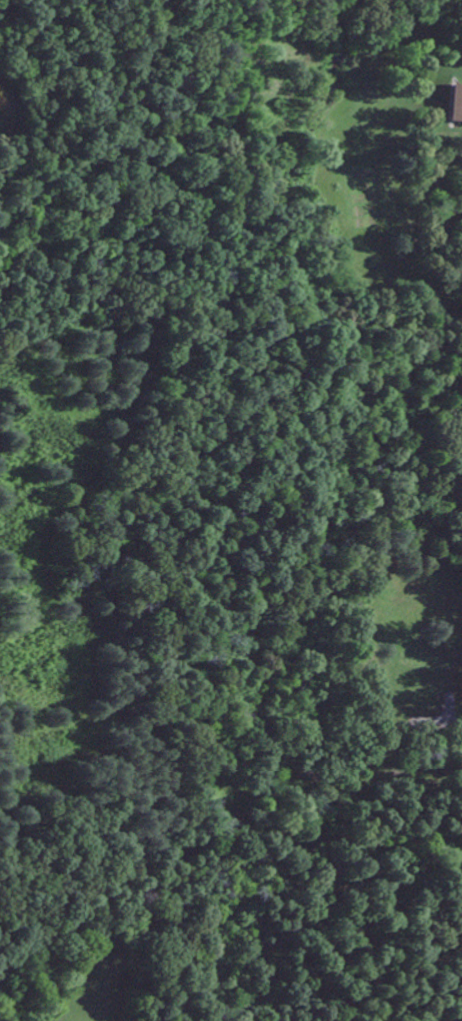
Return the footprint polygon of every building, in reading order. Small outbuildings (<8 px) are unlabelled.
[(461,122),(461,84),(452,83),(449,121),(461,122)]
